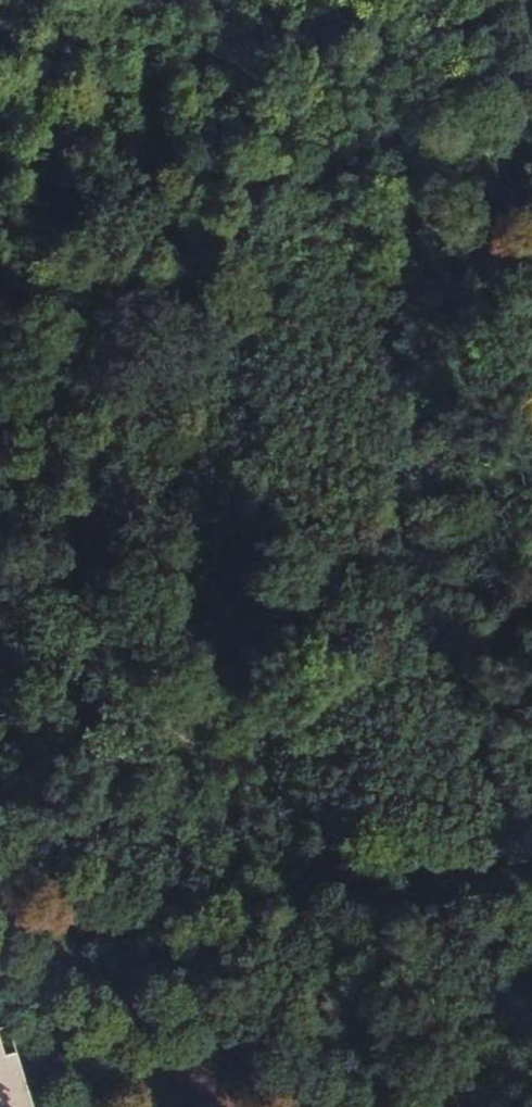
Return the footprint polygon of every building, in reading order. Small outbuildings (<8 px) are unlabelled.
[(13,1101),(4,1075),(11,1072),(3,1048),(0,1049),(0,1105),(13,1101)]
